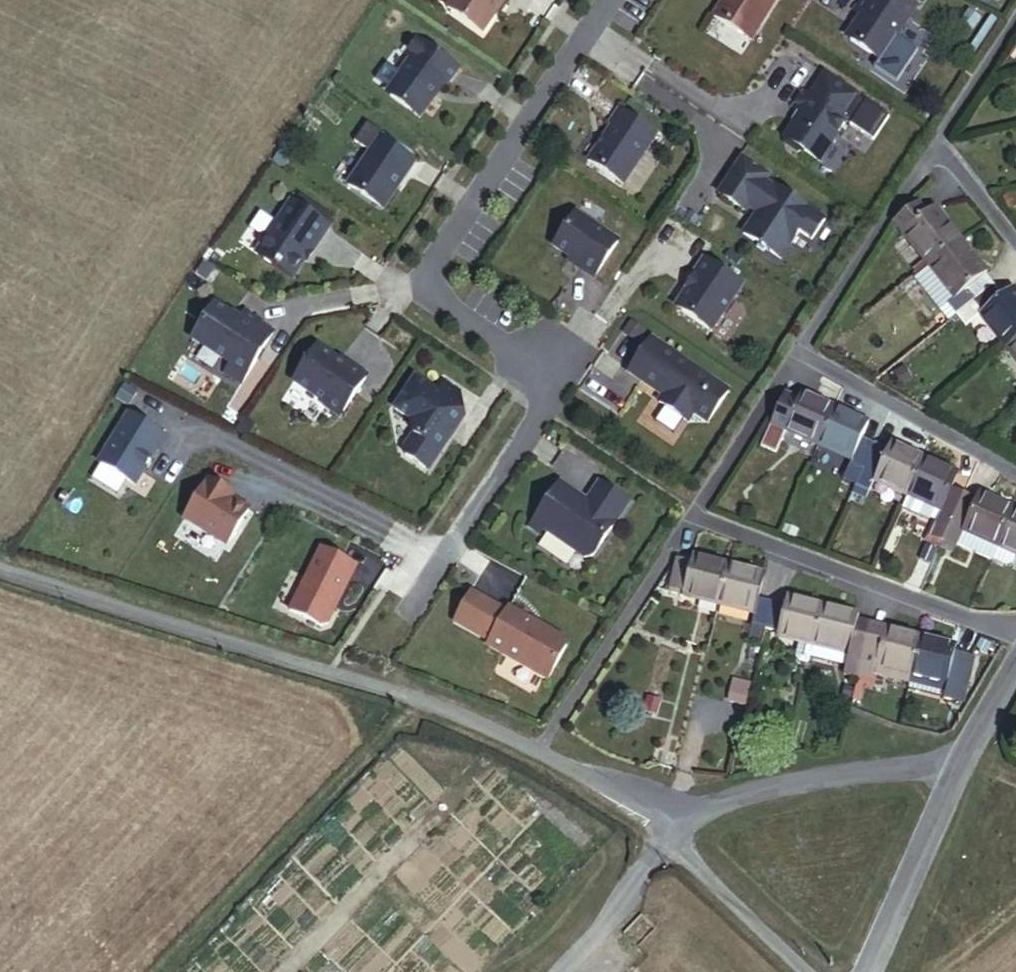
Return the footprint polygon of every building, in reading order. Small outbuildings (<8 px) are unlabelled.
[(500,1),(503,1),(504,0),(453,0),(446,11),(481,35),(494,14),(492,13),(500,1)] [(772,0),(720,0),(708,19),(746,42),(772,0)] [(917,10),(902,0),(875,0),(871,5),(864,0),(854,16),(862,21),(850,39),(851,46),(881,66),(917,10)] [(445,87),(457,70),(415,41),(403,57),(409,61),(400,74),(400,77),(388,94),(389,100),(419,120),(443,86),(445,87)] [(838,120),(852,98),(822,77),(807,100),(801,95),(790,111),(798,116),(782,140),(782,146),(794,154),(800,153),(815,163),(842,123),(838,120)] [(621,187),(654,137),(617,112),(608,126),(610,128),(586,164),(621,187)] [(382,212),(414,165),(378,141),(347,188),(382,212)] [(806,244),(819,224),(761,185),(764,180),(738,161),(714,196),(740,215),(743,211),(757,220),(754,227),(743,228),(738,237),(754,247),(752,250),(759,254),(761,251),(777,261),(793,235),(806,244)] [(314,254),(329,230),(290,204),(275,227),(273,225),(263,241),(267,244),(258,259),(292,282),(312,252),(314,254)] [(960,241),(934,209),(925,216),(916,204),(893,223),(928,266),(960,241)] [(591,278),(616,241),(573,213),(551,246),(578,265),(576,268),(591,278)] [(994,285),(985,274),(986,272),(960,241),(928,266),(912,278),(938,311),(946,304),(956,316),(994,285)] [(709,332),(741,285),(703,260),(692,275),(695,277),(678,303),(680,312),(709,332)] [(199,277),(209,284),(216,274),(206,267),(199,277)] [(1012,288),(1002,296),(994,285),(956,316),(964,326),(980,314),(1006,347),(1015,339),(1015,294),(1012,288)] [(241,387),(273,339),(260,330),(263,325),(248,315),(242,323),(218,307),(194,343),(232,368),(226,377),(241,387)] [(727,390),(649,338),(626,372),(660,396),(657,402),(686,422),(692,413),(705,422),(727,390)] [(1006,347),(1015,359),(1015,339),(1006,347)] [(337,418),(365,376),(349,365),(347,368),(316,347),(290,384),(323,406),(322,409),(337,418)] [(445,433),(457,415),(463,415),(458,390),(441,394),(436,390),(414,376),(393,407),(410,418),(412,432),(403,446),(404,453),(423,466),(432,452),(439,451),(449,436),(445,433)] [(458,390),(442,380),(436,390),(441,394),(458,390)] [(818,445),(834,408),(801,393),(798,400),(784,394),(771,424),(786,430),(818,445)] [(861,439),(868,423),(834,408),(818,445),(852,459),(840,486),(853,492),(856,484),(874,445),(861,439)] [(160,457),(162,458),(170,444),(132,420),(101,469),(138,492),(160,457)] [(235,434),(246,440),(252,429),(241,423),(235,434)] [(776,453),(786,430),(771,424),(761,446),(776,453)] [(907,495),(924,458),(890,443),(887,450),(874,445),(856,484),(869,490),(874,480),(907,495)] [(963,495),(950,489),(957,473),(924,458),(907,495),(901,508),(929,521),(930,519),(935,522),(930,535),(943,541),(963,495)] [(591,553),(627,500),(603,484),(593,498),(586,499),(559,480),(532,520),(542,527),(582,555),(591,553)] [(593,498),(603,484),(598,481),(586,499),(593,498)] [(866,498),(869,490),(856,484),(853,492),(866,498)] [(229,553),(252,516),(234,506),(226,501),(229,497),(211,487),(187,526),(229,553)] [(991,560),(1014,510),(979,494),(976,501),(963,495),(943,541),(955,547),(956,544),(991,560)] [(229,497),(226,501),(234,506),(236,502),(229,497)] [(1014,510),(991,560),(1006,566),(1013,564),(1015,556),(1015,510),(1014,510)] [(538,533),(542,527),(532,520),(528,525),(538,533)] [(940,548),(943,541),(930,535),(928,535),(925,541),(940,548)] [(357,567),(322,549),(290,611),(321,627),(328,625),(336,608),(335,608),(339,599),(341,599),(357,567)] [(719,603),(728,565),(693,557),(691,563),(677,560),(669,591),(719,603)] [(758,598),(764,573),(728,565),(719,603),(755,612),(748,640),(762,644),(766,629),(773,601),(758,598)] [(773,601),(766,629),(779,632),(778,636),(814,645),(823,606),(787,597),(786,604),(773,601)] [(858,677),(869,633),(855,629),(857,620),(858,615),(823,606),(814,645),(811,657),(846,665),(844,674),(858,677)] [(508,607),(486,646),(546,679),(566,645),(564,639),(544,628),(543,629),(533,623),(534,622),(508,607)] [(869,633),(871,624),(857,620),(855,629),(869,633)] [(884,628),(884,627),(871,624),(869,633),(883,636),(884,628)] [(911,677),(920,638),(884,628),(883,636),(869,633),(858,677),(872,680),(875,668),(911,677)] [(762,644),(761,647),(810,660),(811,657),(814,645),(778,636),(779,632),(766,629),(762,644)] [(961,684),(967,658),(954,654),(955,646),(920,638),(911,677),(909,683),(908,688),(943,697),(943,699),(957,702),(961,684)] [(967,685),(973,659),(967,658),(961,684),(967,685)] [(873,687),(876,676),(909,683),(911,677),(875,668),(872,680),(858,677),(853,700),(858,702),(862,685),(873,687)] [(745,706),(750,683),(736,681),(730,704),(745,706)] [(656,715),(661,700),(649,698),(645,712),(656,715)]
